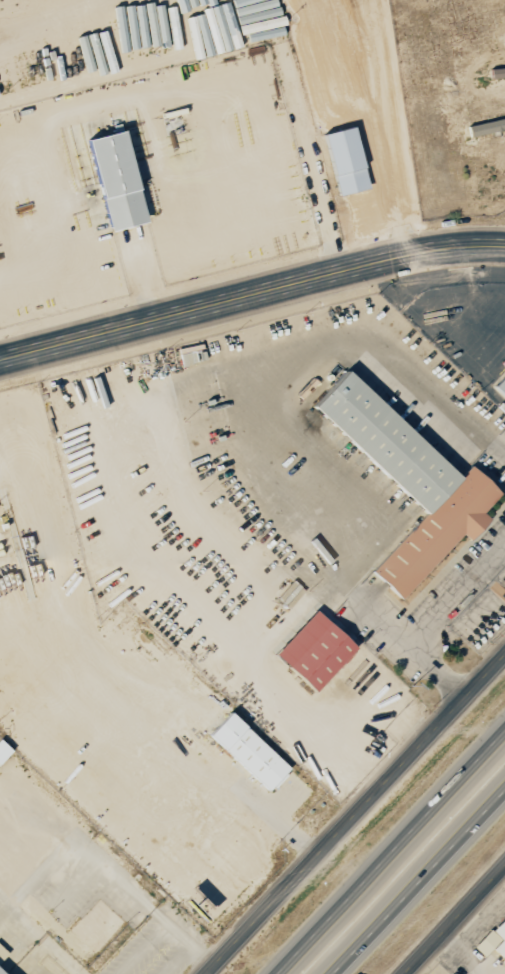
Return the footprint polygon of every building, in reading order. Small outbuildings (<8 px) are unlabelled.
[(504,131),(504,120),(467,124),(468,135),(504,131)] [(322,135),(338,196),(367,189),(352,127),(322,135)] [(144,224),(123,132),(87,140),(108,232),(144,224)] [(311,407),(425,512),(371,572),(401,600),(461,533),(468,540),(488,519),(481,513),(499,493),(471,467),(460,478),(343,371),(311,407)] [(493,387),(504,398),(504,374),(493,387)] [(273,655),(313,692),(355,648),(315,610),(273,655)] [(208,735),(268,792),(289,769),(229,713),(208,735)] [(11,751),(0,741),(0,763),(11,751)] [(473,948),(483,957),(491,948),(501,957),(498,961),(504,968),(504,914),(473,948)]
